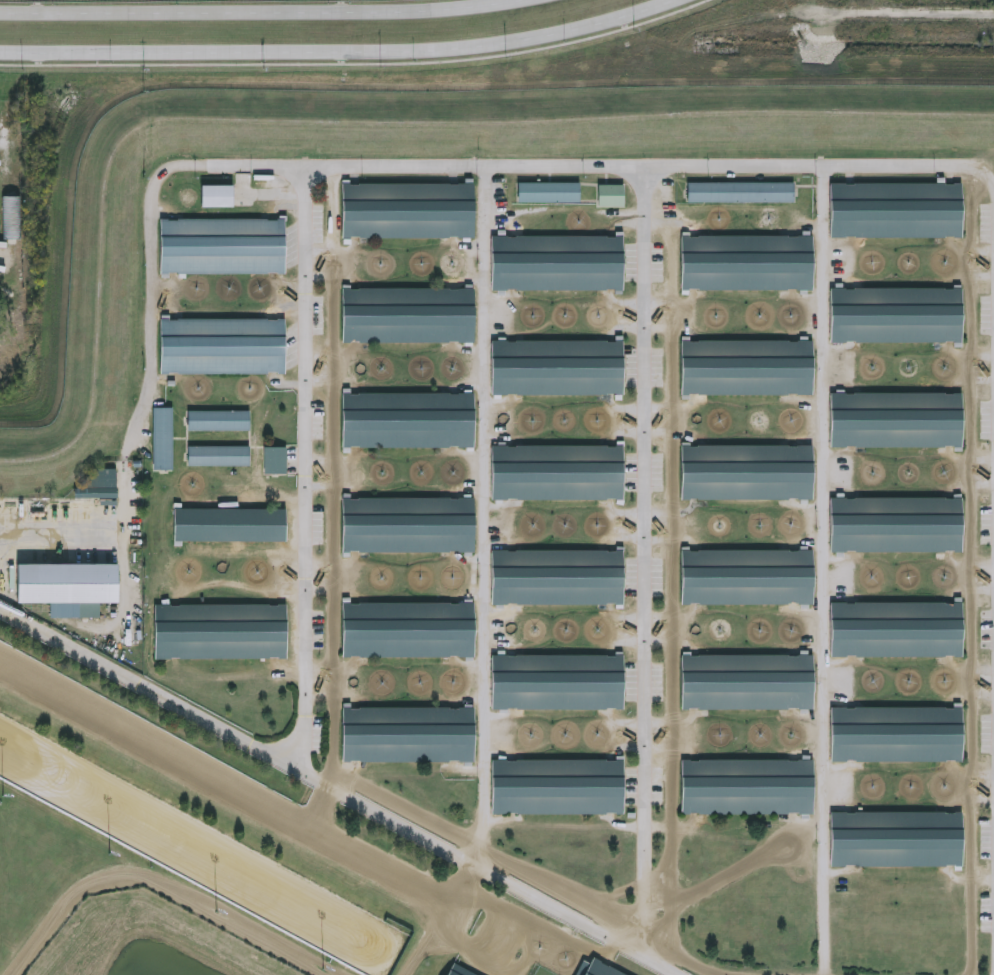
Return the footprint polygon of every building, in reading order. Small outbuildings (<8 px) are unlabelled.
[(342,181),(471,181),(471,236),(342,236),(342,181)] [(519,183),(519,202),(580,202),(580,182),(519,183)] [(687,183),(687,203),(795,202),(794,182),(687,183)] [(830,183),(959,183),(959,233),(830,233),(830,183)] [(624,185),(599,185),(599,206),(624,206),(624,185)] [(202,209),(233,209),(233,186),(202,186),(202,209)] [(5,241),(23,241),(23,199),(5,199),(5,241)] [(160,219),(283,219),(283,271),(160,271),(160,219)] [(491,236),(491,290),(622,290),(622,236),(491,236)] [(680,236),(808,236),(808,287),(680,287),(680,236)] [(830,286),(960,286),(960,338),(830,338),(830,286)] [(341,289),(473,288),(473,340),(341,341),(341,289)] [(160,316),(283,316),(283,371),(160,371),(160,316)] [(494,340),(494,394),(623,394),(623,340),(494,340)] [(682,343),(811,343),(811,391),(682,391),(682,343)] [(830,393),(960,393),(960,446),(830,446),(830,393)] [(342,394),(473,394),(473,444),(342,444),(342,394)] [(173,408),(154,408),(154,470),(173,470),(173,408)] [(188,411),(188,431),(250,431),(250,411),(188,411)] [(682,444),(813,444),(813,498),(682,498),(682,444)] [(496,445),(496,500),(622,500),(622,445),(496,445)] [(188,446),(188,466),(250,466),(250,446),(188,446)] [(287,448),(265,448),(265,475),(287,474),(287,448)] [(118,500),(118,471),(91,471),(91,481),(77,481),(77,500),(118,500)] [(342,498),(473,498),(473,548),(342,549),(342,498)] [(831,498),(959,498),(959,549),(831,549),(831,498)] [(173,509),(285,509),(285,540),(173,540),(173,509)] [(495,549),(622,549),(622,603),(495,603),(495,549)] [(682,550),(812,550),(812,600),(682,600),(682,550)] [(17,563),(17,603),(52,602),(52,618),(100,618),(100,603),(119,603),(119,563),(17,563)] [(832,601),(962,601),(962,652),(832,652),(832,601)] [(153,602),(284,602),(284,658),(153,658),(153,602)] [(340,603),(470,603),(470,656),(340,657),(340,603)] [(495,655),(624,655),(624,710),(495,710),(495,655)] [(681,655),(811,655),(811,710),(681,710),(681,655)] [(342,708),(471,708),(472,758),(342,758),(342,708)] [(834,708),(964,708),(964,759),(834,759),(834,708)] [(494,758),(622,758),(622,811),(494,811),(494,758)] [(682,760),(810,760),(810,812),(682,812),(682,760)] [(832,811),(962,811),(962,864),(832,864),(832,811)] [(595,962),(620,974),(588,974),(595,962)] [(455,967),(470,974),(451,974),(455,967)]
